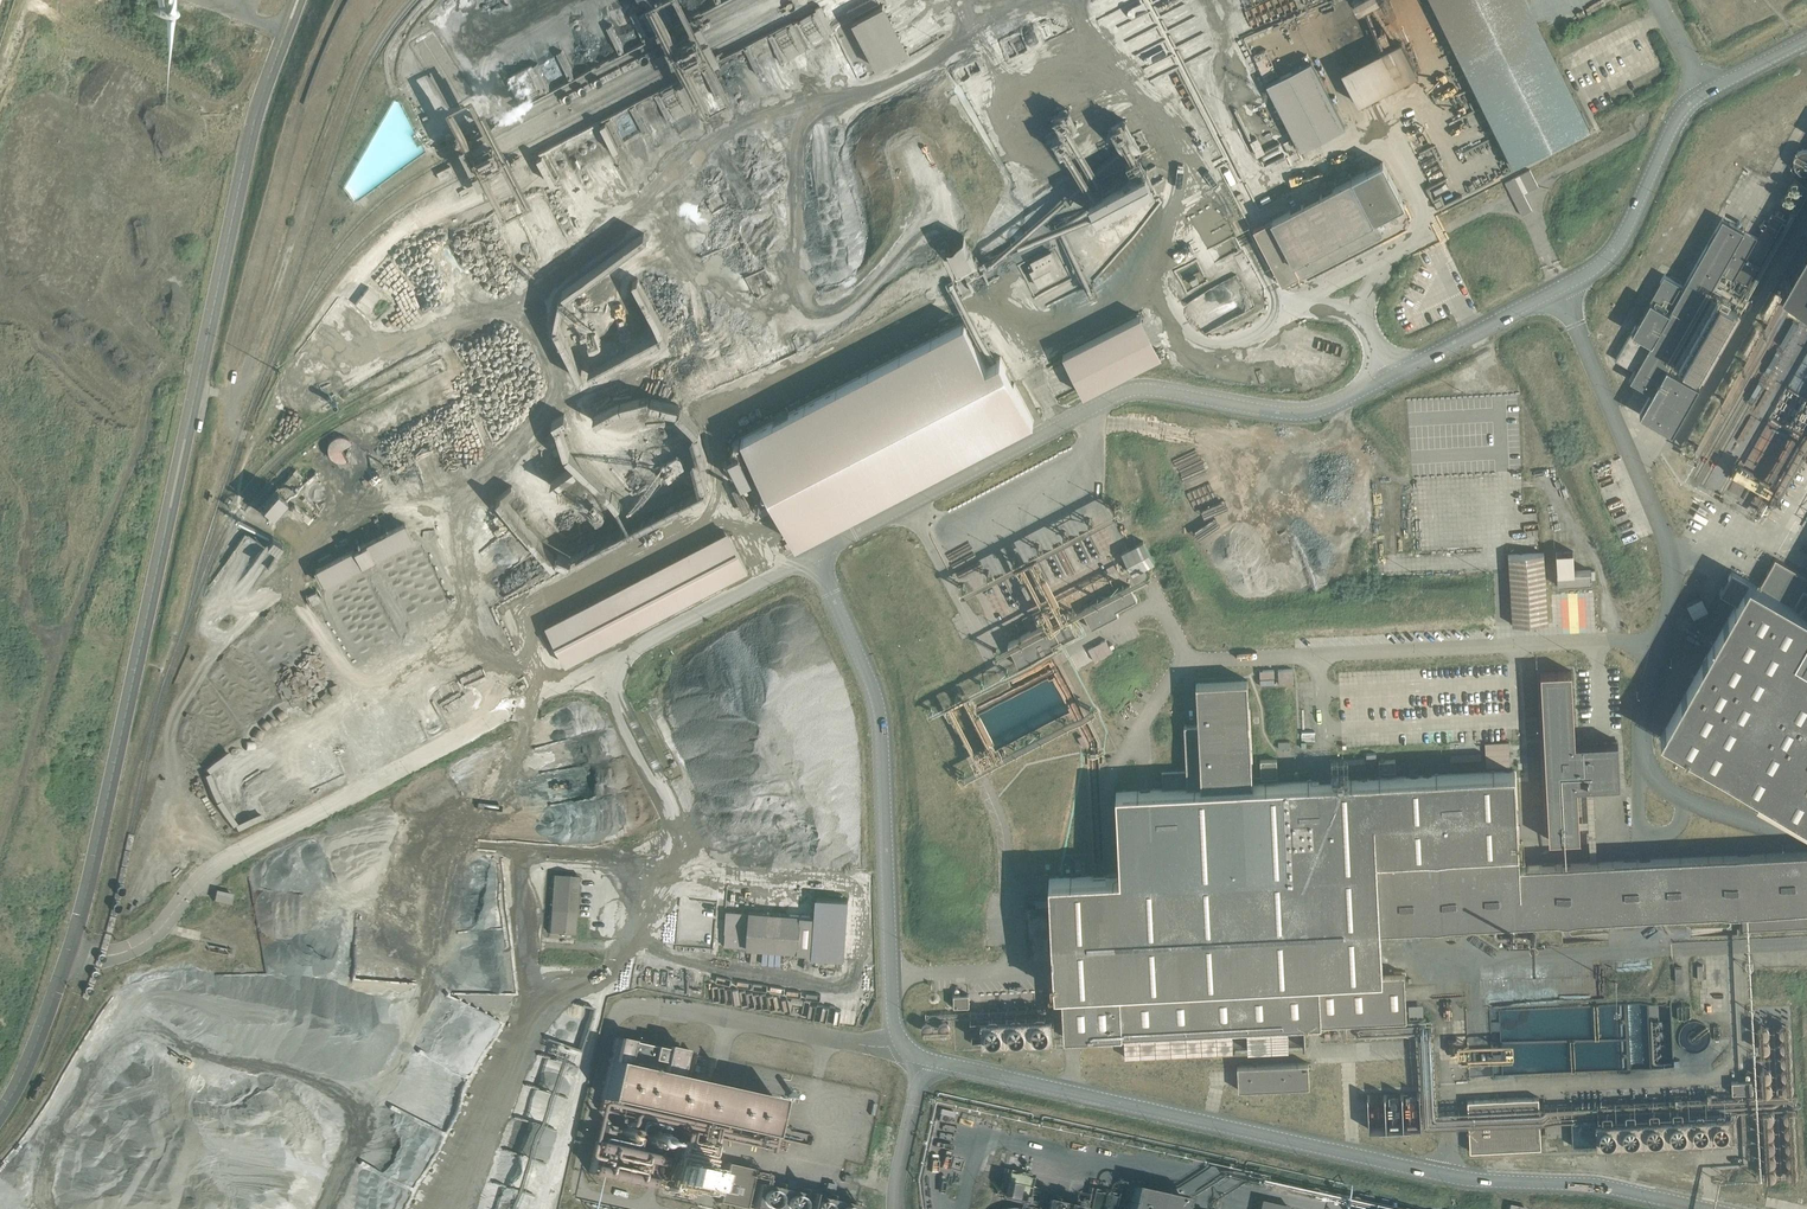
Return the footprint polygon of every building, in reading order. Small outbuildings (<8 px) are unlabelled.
[(879,7),(876,0),(867,0),(848,9),(852,19),(879,7)] [(1358,7),(1359,7),(1360,7),(1363,14),(1377,6),(1381,4),(1379,0),(1355,0),(1358,7)] [(1469,77),(1470,79),(1474,86),(1490,119),(1493,125),(1502,144),(1508,155),(1512,164),(1513,165),(1517,163),(1527,158),(1530,157),(1542,151),(1547,149),(1557,143),(1559,142),(1570,137),(1574,135),(1585,130),(1590,127),(1589,126),(1582,112),(1582,111),(1580,112),(1572,95),(1571,94),(1567,86),(1555,61),(1549,49),(1536,23),(1537,22),(1530,6),(1529,5),(1527,0),(1431,0),(1469,77)] [(642,17),(643,18),(652,10),(644,1),(621,20),(629,29),(642,17)] [(854,20),(852,21),(877,69),(878,68),(906,54),(907,55),(908,54),(908,53),(883,5),(883,4),(881,5),(881,6),(854,20)] [(1389,48),(1373,56),(1389,88),(1417,73),(1400,42),(1393,46),(1389,48)] [(1350,61),(1340,66),(1359,103),(1360,103),(1389,88),(1373,56),(1353,66),(1350,61)] [(1311,61),(1266,85),(1300,150),(1345,126),(1311,61)] [(1439,108),(1445,121),(1472,109),(1466,96),(1439,108)] [(1071,126),(1077,123),(1068,106),(1053,114),(1063,132),(1054,137),(1062,152),(1080,143),(1071,126)] [(1133,135),(1119,143),(1127,158),(1138,151),(1141,150),(1133,135)] [(1791,165),(1803,172),(1799,179),(1806,184),(1806,147),(1802,144),(1791,165)] [(1404,204),(1405,204),(1382,162),(1351,178),(1253,229),(1275,271),(1281,284),(1381,232),(1374,220),(1404,204)] [(449,166),(437,172),(441,180),(453,173),(449,166)] [(1145,172),(1089,200),(1097,215),(1153,186),(1145,172)] [(1137,202),(1124,209),(1127,214),(1140,208),(1137,202)] [(1116,211),(1101,220),(1104,226),(1110,223),(1125,215),(1121,209),(1119,210),(1116,211)] [(1616,357),(1615,359),(1618,360),(1625,365),(1634,370),(1635,370),(1630,380),(1641,386),(1644,388),(1651,392),(1639,414),(1650,420),(1657,424),(1671,432),(1684,410),(1698,384),(1716,353),(1747,299),(1726,287),(1715,281),(1717,276),(1720,272),(1722,273),(1731,278),(1746,287),(1780,227),(1783,221),(1771,214),(1767,221),(1765,220),(1764,219),(1760,226),(1762,227),(1764,228),(1758,238),(1756,237),(1741,229),(1730,222),(1722,218),(1700,255),(1683,286),(1679,283),(1678,283),(1675,281),(1674,281),(1670,278),(1664,275),(1660,282),(1635,324),(1631,331),(1627,338),(1618,355),(1616,357)] [(949,240),(960,270),(977,264),(966,234),(949,240)] [(1781,290),(1806,304),(1806,243),(1781,290)] [(1051,251),(1031,261),(1032,263),(1028,265),(1031,270),(1030,271),(1039,286),(1063,273),(1051,251)] [(1196,276),(1189,280),(1192,286),(1199,282),(1196,276)] [(368,287),(355,303),(366,312),(379,295),(368,287)] [(1075,347),(1061,354),(1063,359),(1077,385),(1082,396),(1147,363),(1163,355),(1141,313),(1075,347)] [(958,324),(740,437),(753,461),(773,500),(779,512),(789,532),(796,544),(1034,420),(1000,356),(986,363),(964,321),(958,324)] [(649,393),(623,403),(620,395),(591,406),(597,423),(652,401),(649,393)] [(327,447),(326,448),(327,450),(327,451),(327,453),(328,454),(329,455),(330,457),(331,458),(332,459),(333,460),(334,460),(336,461),(337,461),(339,461),(340,461),(342,461),(343,461),(345,460),(346,460),(347,459),(349,458),(350,457),(351,455),(351,454),(352,453),(352,451),(353,450),(353,448),(353,447),(352,445),(352,444),(351,442),(351,441),(350,440),(349,439),(347,438),(346,437),(345,436),(343,436),(342,435),(340,435),(339,435),(337,435),(336,436),(334,436),(333,437),(332,438),(331,439),(330,440),(329,441),(328,442),(327,444),(327,445),(327,447)] [(743,481),(753,476),(739,450),(729,456),(743,481)] [(292,472),(279,486),(286,492),(292,486),(295,484),(299,478),(302,475),(295,469),(292,472)] [(262,502),(272,511),(287,494),(277,486),(262,502)] [(769,504),(756,510),(759,516),(772,510),(769,504)] [(404,523),(314,570),(321,582),(358,563),(359,565),(374,557),(373,555),(411,536),(404,523)] [(729,533),(547,628),(565,664),(566,664),(748,569),(729,533)] [(1130,548),(1121,552),(1132,574),(1135,573),(1150,565),(1154,563),(1147,549),(1143,541),(1140,543),(1130,548)] [(1569,551),(1555,552),(1558,585),(1584,583),(1591,583),(1591,579),(1595,579),(1594,570),(1591,570),(1574,571),(1573,551),(1569,551)] [(1544,554),(1509,555),(1512,625),(1548,623),(1544,554)] [(1660,736),(1671,743),(1675,745),(1735,779),(1739,781),(1803,817),(1806,820),(1806,576),(1775,558),(1766,572),(1761,582),(1759,584),(1759,585),(1731,570),(1727,577),(1722,586),(1720,590),(1719,591),(1737,601),(1716,638),(1711,646),(1710,647),(1695,674),(1693,678),(1660,736)] [(1130,585),(1082,610),(1091,629),(1118,615),(1116,610),(1137,599),(1130,585)] [(316,592),(308,596),(312,604),(320,600),(316,592)] [(1686,601),(1693,617),(1708,610),(1701,595),(1686,601)] [(1050,620),(1008,643),(1021,667),(1060,647),(1057,642),(1077,632),(1067,613),(1051,621),(1050,620)] [(1057,650),(1052,652),(1057,662),(1062,659),(1057,650)] [(1084,650),(1071,657),(1078,670),(1091,663),(1084,650)] [(1292,669),(1278,669),(1278,679),(1278,683),(1293,683),(1292,669)] [(1571,671),(1540,672),(1549,840),(1580,838),(1577,793),(1577,787),(1587,786),(1590,786),(1620,785),(1617,741),(1575,743),(1571,671)] [(1049,877),(1050,895),(1050,896),(1051,909),(1053,956),(1053,960),(1054,978),(1055,989),(1061,989),(1062,1003),(1064,1037),(1079,1036),(1084,1036),(1088,1036),(1113,1035),(1116,1035),(1120,1034),(1127,1034),(1128,1034),(1130,1034),(1141,1033),(1168,1032),(1220,1029),(1305,1025),(1308,1025),(1310,1025),(1321,1024),(1328,1024),(1342,1023),(1365,1022),(1375,1022),(1378,1021),(1406,1020),(1406,1010),(1405,1002),(1405,986),(1404,973),(1387,974),(1382,974),(1382,965),(1382,964),(1381,943),(1380,937),(1380,928),(1384,928),(1429,925),(1432,925),(1433,925),(1440,925),(1441,925),(1442,925),(1543,920),(1546,919),(1547,919),(1554,919),(1555,919),(1560,919),(1561,919),(1569,918),(1570,918),(1600,917),(1613,916),(1641,915),(1653,914),(1660,914),(1662,914),(1697,912),(1728,910),(1729,910),(1736,910),(1737,910),(1738,910),(1739,929),(1748,929),(1753,928),(1761,928),(1775,927),(1784,927),(1806,926),(1806,850),(1793,851),(1765,852),(1750,853),(1665,857),(1650,858),(1635,859),(1626,859),(1594,861),(1591,861),(1584,861),(1583,862),(1554,863),(1538,864),(1519,865),(1516,809),(1515,783),(1515,782),(1515,778),(1514,771),(1505,771),(1486,772),(1477,772),(1448,774),(1396,776),(1365,778),(1335,780),(1332,780),(1318,780),(1316,780),(1313,781),(1252,784),(1251,763),(1251,757),(1250,742),(1250,732),(1249,729),(1249,727),(1249,726),(1249,722),(1249,713),(1248,706),(1247,680),(1244,680),(1241,680),(1196,682),(1197,704),(1198,724),(1196,724),(1186,725),(1184,725),(1186,770),(1161,771),(1162,773),(1162,774),(1162,781),(1162,788),(1152,789),(1137,790),(1132,790),(1116,791),(1116,799),(1116,802),(1118,834),(1120,874),(1117,874),(1117,873),(1106,874),(1103,874),(1094,875),(1083,875),(1075,876),(1063,876),(1060,877),(1049,877)] [(1276,759),(1260,760),(1261,777),(1277,777),(1276,759)] [(1395,759),(1378,760),(1378,762),(1379,770),(1379,771),(1395,771),(1395,759)] [(577,877),(552,875),(547,933),(573,934),(577,877)] [(231,894),(214,891),(212,900),(229,904),(231,894)] [(750,912),(726,910),(724,931),(725,932),(724,945),(812,953),(812,956),(843,959),(848,899),(816,896),(815,916),(750,911),(750,912)] [(969,994),(953,995),(954,1006),(969,1006),(969,1003),(969,994)] [(1470,1073),(1522,1072),(1520,1009),(1510,1009),(1510,1007),(1452,1009),(1453,1022),(1469,1022),(1469,1044),(1479,1044),(1479,1052),(1470,1052),(1470,1073)] [(1047,1015),(970,1019),(971,1043),(998,1042),(1008,1041),(1053,1039),(1052,1015),(1047,1015)] [(614,1037),(598,1110),(601,1111),(708,1135),(757,1146),(762,1147),(763,1145),(766,1130),(769,1116),(774,1097),(741,1090),(705,1082),(704,1081),(685,1077),(690,1054),(649,1045),(642,1043),(639,1043),(633,1041),(630,1041),(623,1039),(614,1037)] [(1308,1063),(1237,1066),(1238,1090),(1309,1086),(1308,1063)] [(1751,1080),(1731,1081),(1732,1093),(1752,1092),(1751,1080)] [(1538,1097),(1467,1101),(1470,1151),(1541,1148),(1538,1097)] [(1573,1122),(1573,1147),(1697,1147),(1703,1145),(1701,1145),(1719,1139),(1733,1139),(1732,1119),(1729,1109),(1722,1112),(1707,1112),(1704,1101),(1677,1101),(1671,1103),(1657,1103),(1655,1104),(1640,1104),(1621,1110),(1621,1117),(1614,1120),(1578,1120),(1573,1122)] [(779,1122),(772,1120),(770,1127),(773,1128),(778,1129),(778,1128),(779,1122)] [(609,1125),(602,1124),(600,1131),(607,1133),(609,1125)] [(650,1153),(595,1140),(588,1173),(643,1185),(650,1153)] [(698,1188),(703,1165),(682,1160),(683,1155),(687,1156),(689,1149),(680,1147),(680,1148),(671,1146),(663,1181),(698,1188)] [(725,1163),(716,1202),(749,1208),(855,1208),(857,1203),(750,1179),(752,1169),(725,1163)] [(1005,1168),(1002,1183),(999,1196),(1023,1201),(1030,1174),(1005,1168)] [(851,1176),(843,1174),(841,1181),(849,1183),(851,1176)] [(833,1184),(825,1182),(823,1190),(831,1192),(833,1184)] [(1130,1185),(1124,1208),(1179,1208),(1182,1197),(1130,1185)] [(1086,1201),(1084,1208),(1110,1208),(1111,1207),(1114,1193),(1089,1187),(1086,1201)] [(1079,1204),(1075,1203),(1074,1202),(1041,1195),(1038,1208),(1078,1208),(1079,1204)] [(1257,1200),(1255,1208),(1287,1208),(1288,1207),(1257,1200)]
